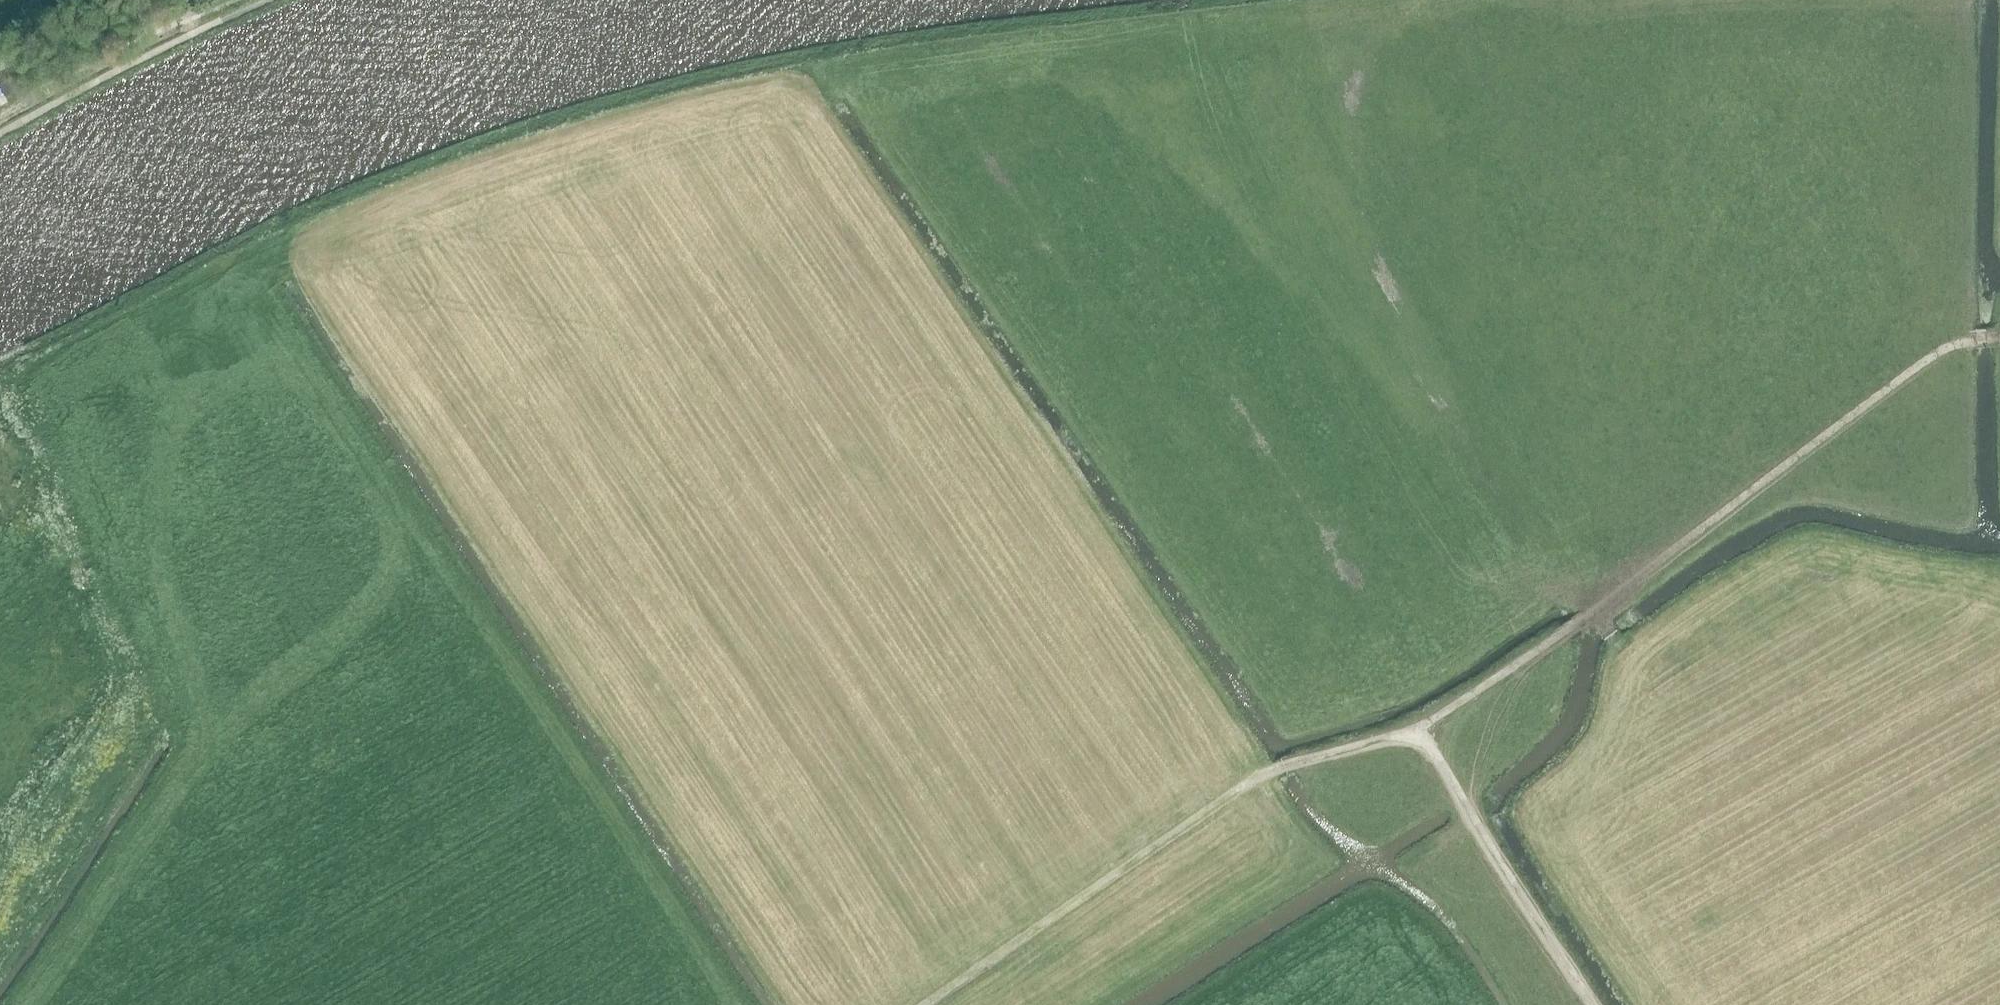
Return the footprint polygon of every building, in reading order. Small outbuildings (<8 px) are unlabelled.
[(24,69),(0,81),(0,82),(5,94),(30,82),(24,69)]
